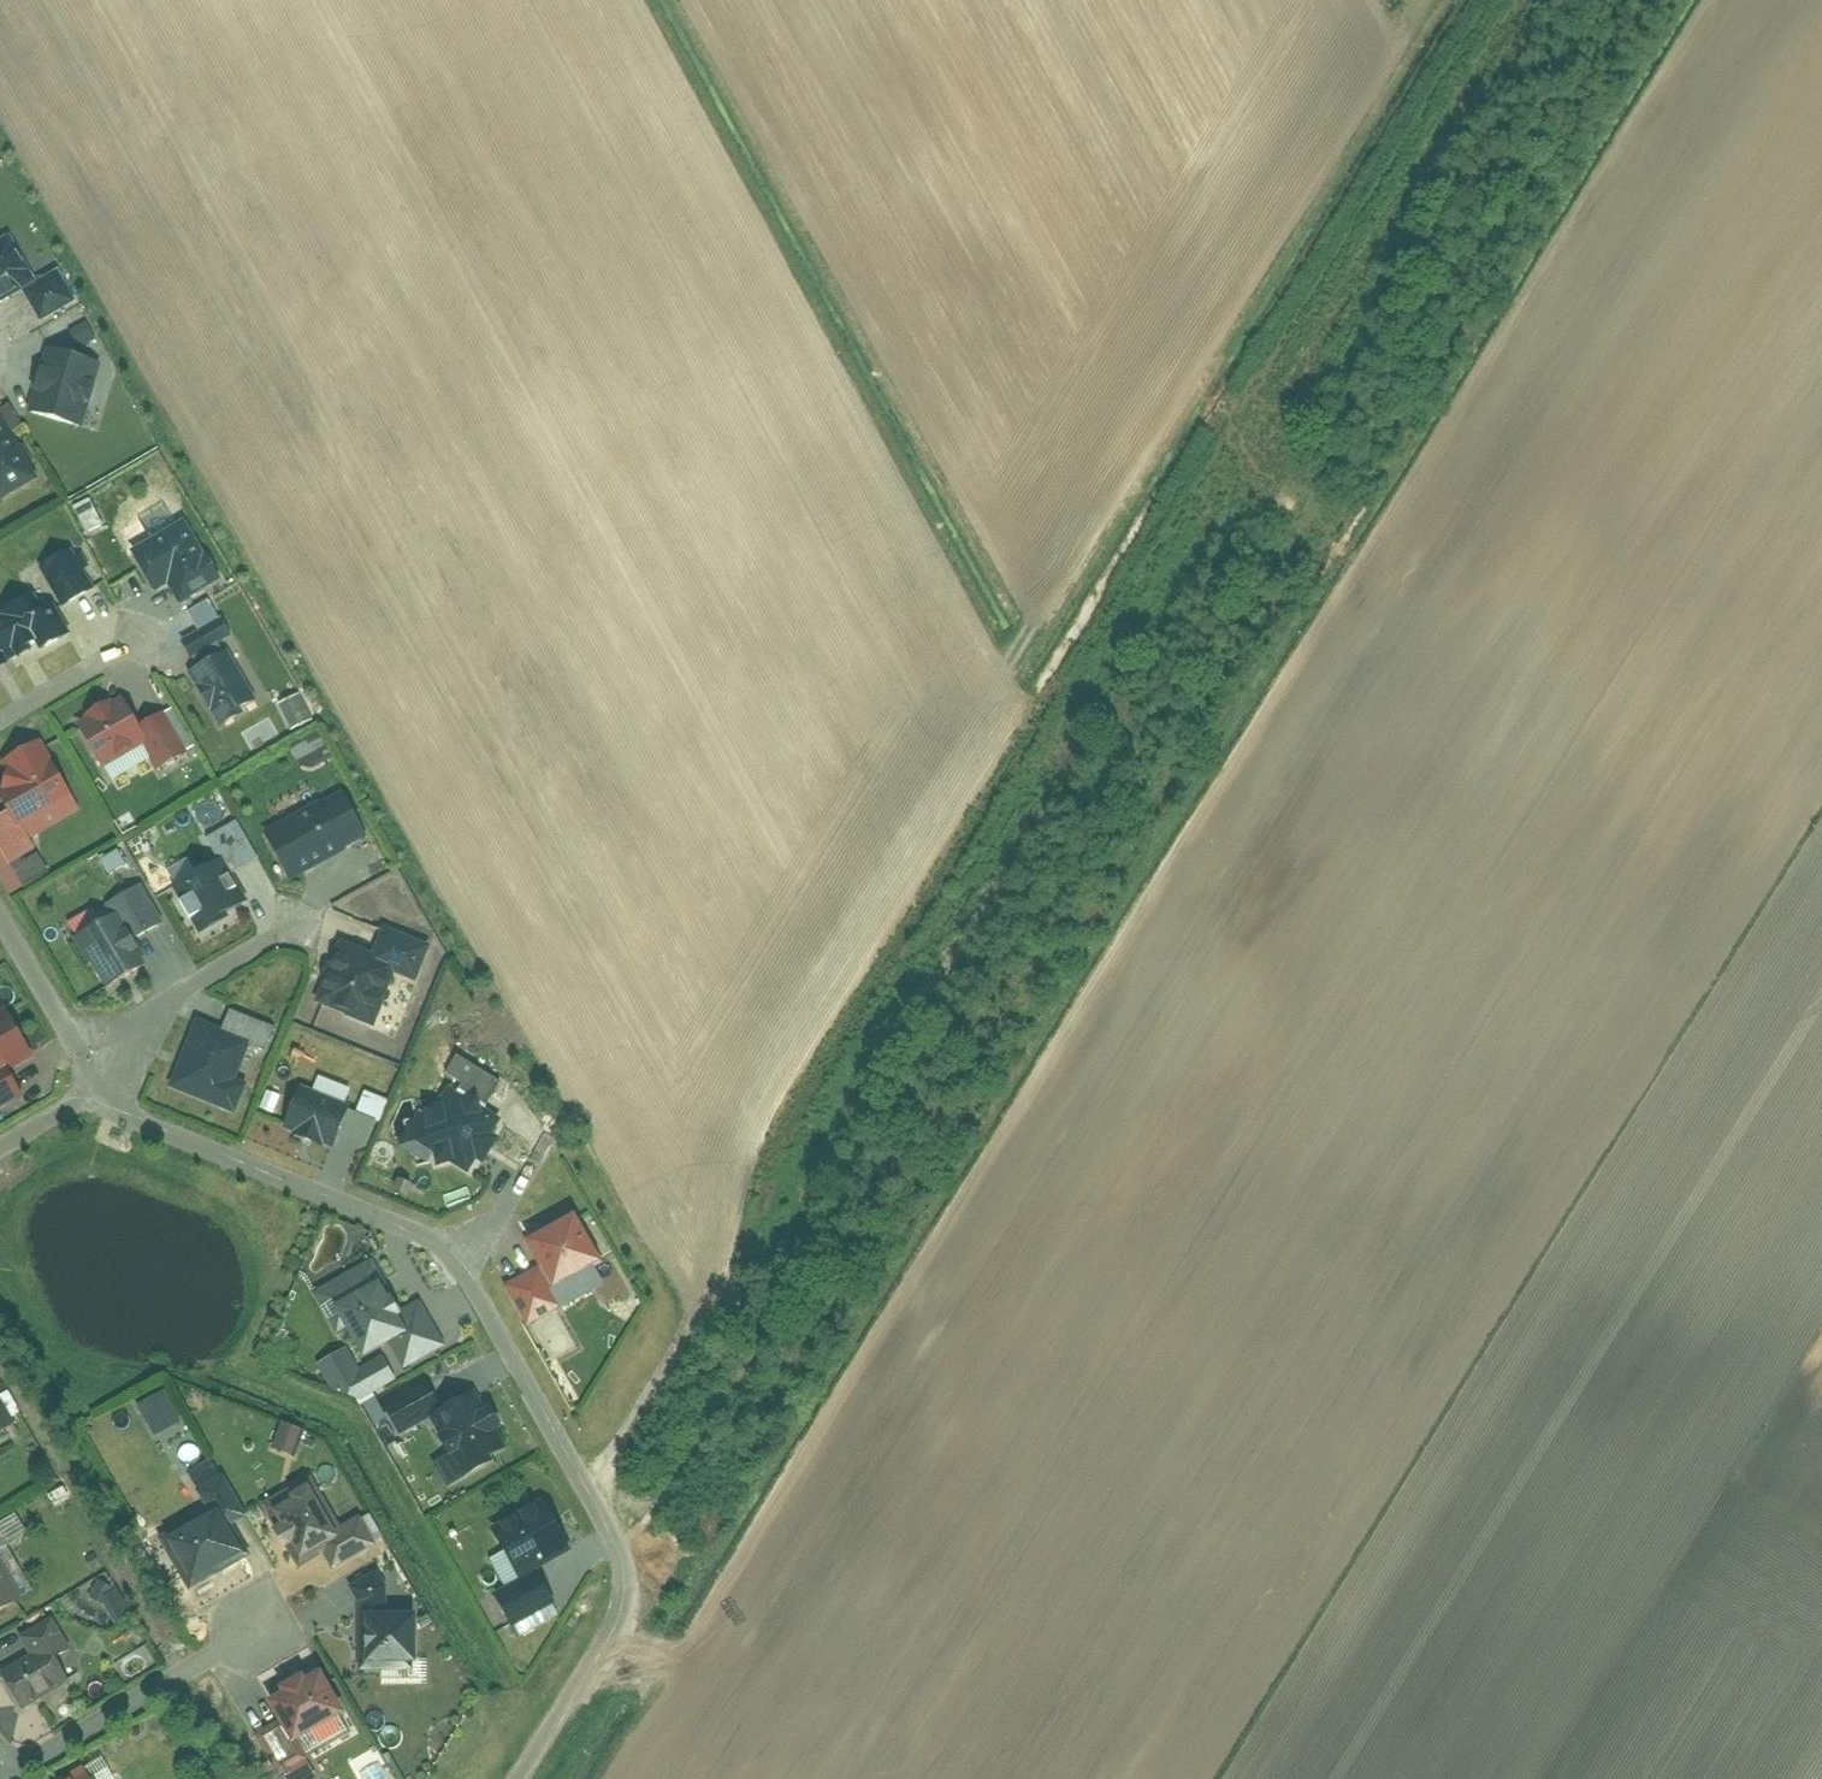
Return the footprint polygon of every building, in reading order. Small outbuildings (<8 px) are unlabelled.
[(0,245),(0,304),(22,292),(39,322),(72,301),(56,274),(34,287),(9,240),(0,245)] [(75,345),(92,340),(89,327),(71,332),(75,345)] [(96,363),(44,351),(27,417),(81,429),(96,363)] [(24,487),(42,478),(0,418),(0,500),(24,487)] [(81,532),(99,526),(90,500),(73,505),(81,532)] [(185,525),(125,556),(147,591),(164,582),(174,599),(217,576),(185,525)] [(72,549),(39,568),(63,609),(96,589),(72,549)] [(0,615),(0,639),(12,660),(37,645),(41,653),(71,635),(53,604),(43,610),(34,595),(0,615)] [(220,621),(178,642),(189,659),(230,637),(220,621)] [(0,639),(0,667),(12,660),(0,639)] [(252,707),(221,654),(187,674),(218,728),(252,707)] [(275,703),(288,731),(311,720),(298,693),(275,703)] [(118,700),(73,724),(98,767),(142,742),(118,700)] [(299,770),(327,757),(317,736),(289,749),(299,770)] [(38,741),(1,762),(5,769),(0,777),(0,800),(14,828),(69,796),(38,741)] [(339,797),(264,833),(290,877),(344,849),(342,845),(362,835),(339,797)] [(166,886),(196,939),(229,921),(227,917),(250,904),(222,855),(166,886)] [(114,920),(72,941),(101,990),(142,969),(114,920)] [(372,954),(338,941),(313,1005),(374,1028),(394,976),(415,984),(429,947),(382,928),(372,954)] [(16,1093),(2,1068),(23,1056),(4,1015),(0,1017),(0,1102),(16,1093)] [(250,1042),(194,1020),(166,1090),(234,1117),(247,1085),(235,1080),(250,1042)] [(397,1147),(426,1165),(432,1155),(467,1176),(475,1162),(482,1167),(500,1139),(494,1135),(503,1121),(446,1087),(424,1123),(415,1117),(397,1147)] [(347,1109),(300,1090),(284,1131),(331,1150),(347,1109)] [(604,1264),(575,1213),(523,1242),(538,1268),(503,1287),(526,1329),(562,1309),(553,1293),(604,1264)] [(403,1368),(440,1349),(428,1325),(419,1330),(389,1275),(380,1280),(371,1263),(308,1296),(320,1318),(330,1312),(356,1361),(390,1343),(403,1368)] [(346,1348),(315,1361),(329,1394),(345,1387),(352,1402),(393,1384),(381,1356),(354,1368),(346,1348)] [(152,1437),(179,1422),(161,1390),(134,1405),(152,1437)] [(429,1458),(446,1489),(506,1455),(472,1393),(427,1418),(445,1449),(429,1458)] [(278,1423),(270,1450),(296,1457),(303,1430),(278,1423)] [(341,1539),(306,1480),(263,1505),(297,1563),(318,1550),(330,1564),(365,1543),(357,1530),(341,1539)] [(186,1589),(230,1564),(208,1525),(234,1510),(218,1482),(193,1497),(203,1515),(158,1540),(186,1589)] [(566,1549),(544,1511),(491,1542),(514,1582),(488,1597),(502,1620),(549,1591),(535,1567),(566,1549)] [(30,1596),(3,1553),(25,1540),(12,1519),(0,1526),(0,1614),(30,1596)] [(380,1574),(348,1580),(353,1607),(385,1601),(380,1574)] [(410,1615),(357,1617),(358,1670),(411,1668),(410,1615)] [(34,1655),(4,1673),(26,1710),(74,1682),(59,1657),(74,1649),(56,1618),(23,1637),(34,1655)] [(340,1719),(314,1673),(260,1704),(271,1724),(261,1730),(283,1768),(298,1759),(291,1747),(340,1719)] [(87,1767),(67,1778),(95,1778),(87,1767)]
